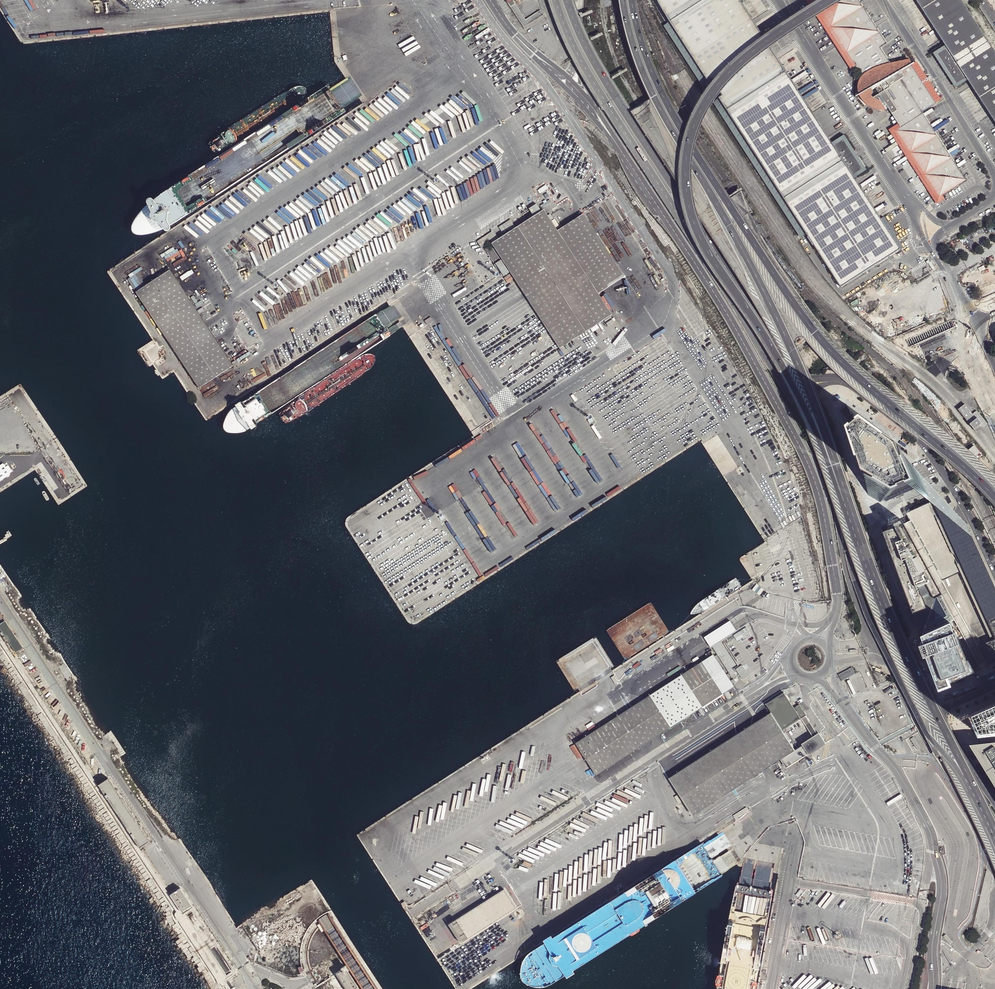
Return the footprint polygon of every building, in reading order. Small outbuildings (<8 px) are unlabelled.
[(513,0),(511,0),(508,2),(524,28),(544,14),(541,9),(526,20),(513,0)] [(659,3),(669,22),(708,81),(711,79),(722,96),(718,98),(840,287),(900,249),(853,177),(852,175),(862,169),(842,139),(833,145),(832,143),(740,0),(739,0),(657,0),(659,3)] [(812,0),(805,0),(852,72),(856,69),(812,0)] [(856,69),(862,76),(859,81),(858,85),(858,90),(859,94),(861,98),(864,102),(868,105),(872,107),(876,108),(886,109),(885,106),(887,105),(892,101),(899,112),(896,114),(904,126),(901,128),(896,132),(939,198),(942,196),(966,181),(922,113),(935,104),(911,65),(910,66),(908,63),(890,65),(880,49),(886,45),(857,0),(812,0),(856,69)] [(945,46),(946,48),(936,54),(956,84),(966,78),(967,79),(994,123),(994,52),(961,0),(916,0),(945,46)] [(936,54),(946,48),(945,46),(934,54),(955,86),(967,79),(966,78),(956,84),(936,54)] [(911,65),(935,104),(941,100),(916,62),(911,65)] [(899,112),(892,101),(887,105),(898,123),(893,127),(896,132),(901,128),(904,126),(896,114),(899,112)] [(939,198),(896,132),(893,127),(888,130),(937,205),(942,202),(945,200),(942,196),(939,198)] [(843,136),(832,143),(833,145),(842,139),(862,169),(852,175),(853,177),(865,169),(843,136)] [(555,230),(541,209),(490,243),(499,257),(558,347),(610,313),(597,292),(555,230)] [(555,230),(597,292),(623,274),(582,212),(555,230)] [(499,257),(490,243),(483,248),(492,262),(499,257)] [(232,366),(165,265),(131,287),(198,389),(232,366)] [(930,481),(928,480),(927,480),(922,482),(914,467),(915,466),(913,464),(913,465),(911,462),(898,443),(868,418),(868,417),(850,404),(849,405),(850,406),(845,410),(844,409),(843,410),(850,430),(851,430),(855,439),(874,479),(900,493),(914,487),(920,484),(921,486),(928,482),(930,481)] [(963,407),(960,409),(978,431),(979,430),(984,426),(985,427),(989,423),(979,411),(975,414),(967,404),(963,407)] [(890,498),(900,493),(874,479),(874,489),(874,494),(885,501),(889,500),(888,499),(890,498)] [(910,520),(956,604),(980,647),(982,646),(990,665),(994,662),(994,584),(971,532),(939,499),(906,512),(910,520)] [(949,622),(956,620),(904,523),(902,518),(893,523),(882,527),(883,530),(884,530),(884,531),(883,531),(893,559),(905,591),(906,595),(908,601),(918,626),(919,630),(921,635),(949,622)] [(904,523),(956,620),(981,667),(988,664),(987,662),(987,660),(981,649),(980,647),(956,604),(910,520),(904,523)] [(369,550),(377,563),(384,558),(375,546),(369,550)] [(378,565),(386,577),(395,572),(387,559),(378,565)] [(401,587),(393,590),(396,596),(404,593),(401,587)] [(713,646),(711,644),(714,642),(716,644),(737,631),(734,626),(730,620),(704,637),(708,642),(711,647),(713,646)] [(951,622),(921,635),(940,686),(943,685),(941,681),(949,678),(950,682),(974,671),(968,659),(967,660),(955,631),(954,632),(951,622)] [(230,988),(169,895),(23,672),(17,663),(0,637),(0,644),(176,912),(174,914),(174,915),(175,917),(219,986),(221,987),(223,987),(224,987),(226,988),(230,988)] [(714,642),(711,644),(713,646),(732,675),(735,673),(732,668),(737,665),(721,641),(716,645),(716,644),(714,642)] [(734,679),(731,681),(714,654),(576,743),(597,775),(735,686),(733,683),(736,681),(734,679)] [(25,658),(17,663),(23,672),(31,667),(25,658)] [(742,679),(748,675),(742,665),(736,668),(742,679)] [(853,668),(839,675),(842,681),(856,674),(853,668)] [(802,721),(812,737),(817,734),(807,718),(808,718),(801,707),(795,711),(784,693),(766,704),(771,713),(762,719),(763,720),(766,726),(758,731),(778,761),(780,759),(795,750),(784,733),(802,721)] [(979,732),(994,730),(994,704),(972,714),(979,732)] [(766,726),(763,720),(670,780),(686,805),(693,815),(697,813),(765,769),(778,761),(758,731),(766,726)] [(795,750),(780,759),(786,768),(808,754),(809,755),(821,747),(819,743),(824,740),(819,733),(817,734),(812,737),(802,744),(803,745),(795,750)] [(975,745),(994,778),(994,743),(975,745)] [(236,975),(179,888),(169,895),(225,982),(228,980),(236,975)] [(517,907),(504,888),(452,922),(464,941),(517,907)] [(464,941),(452,922),(450,924),(462,943),(464,941)] [(335,973),(345,988),(353,988),(356,987),(345,970),(346,969),(344,966),(341,968),(342,969),(335,973)]
